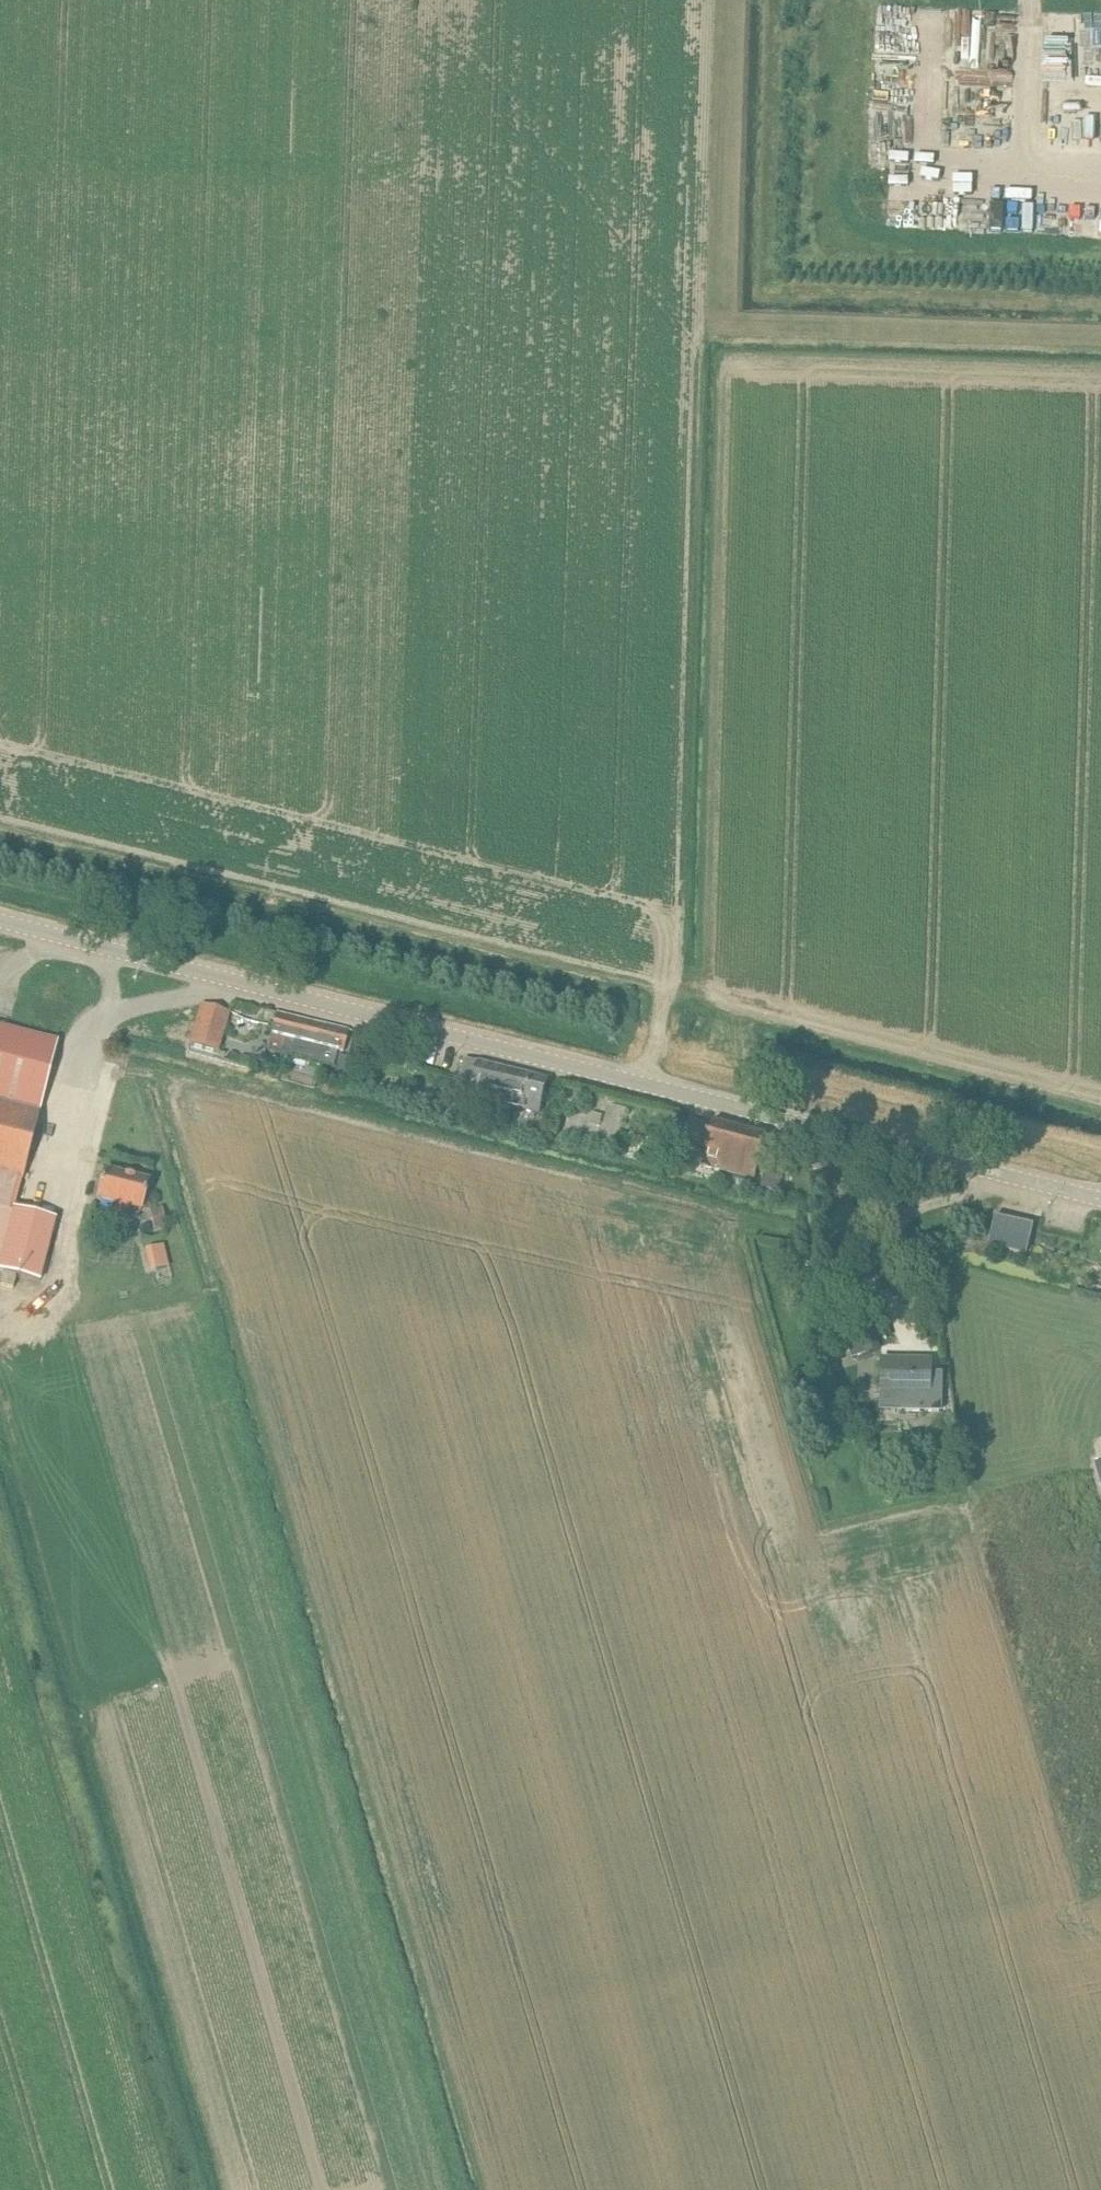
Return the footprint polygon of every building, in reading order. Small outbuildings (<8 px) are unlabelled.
[(216,1054),(228,1013),(201,1005),(189,1046),(216,1054)] [(333,1069),(334,1065),(337,1051),(343,1053),(349,1030),(277,1012),(267,1052),(333,1069)] [(40,1282),(56,1220),(14,1209),(58,1043),(0,1028),(0,1272),(40,1282)] [(342,1084),(348,1057),(339,1055),(333,1081),(342,1084)] [(465,1058),(456,1092),(488,1100),(487,1101),(526,1111),(540,1114),(549,1079),(465,1058)] [(602,1118),(593,1115),(590,1125),(599,1128),(602,1118)] [(755,1180),(767,1132),(714,1119),(713,1125),(691,1119),(685,1143),(707,1149),(703,1166),(755,1180)] [(148,1181),(105,1169),(97,1200),(118,1205),(115,1215),(124,1218),(127,1208),(140,1211),(148,1181)] [(763,1187),(780,1191),(783,1178),(766,1174),(763,1187)] [(160,1208),(148,1212),(154,1231),(166,1227),(160,1208)] [(1027,1255),(1034,1225),(996,1216),(989,1247),(1027,1255)] [(162,1249),(143,1255),(149,1274),(168,1269),(162,1249)] [(872,1318),(856,1323),(858,1328),(866,1351),(866,1354),(882,1349),(879,1340),(893,1335),(886,1313),(872,1318)] [(850,1337),(845,1338),(852,1359),(866,1354),(866,1351),(858,1328),(850,1330),(848,1331),(850,1337)] [(932,1361),(882,1360),(882,1393),(882,1412),(903,1412),(913,1412),(932,1412),(942,1412),(942,1373),(932,1373),(932,1361)]
